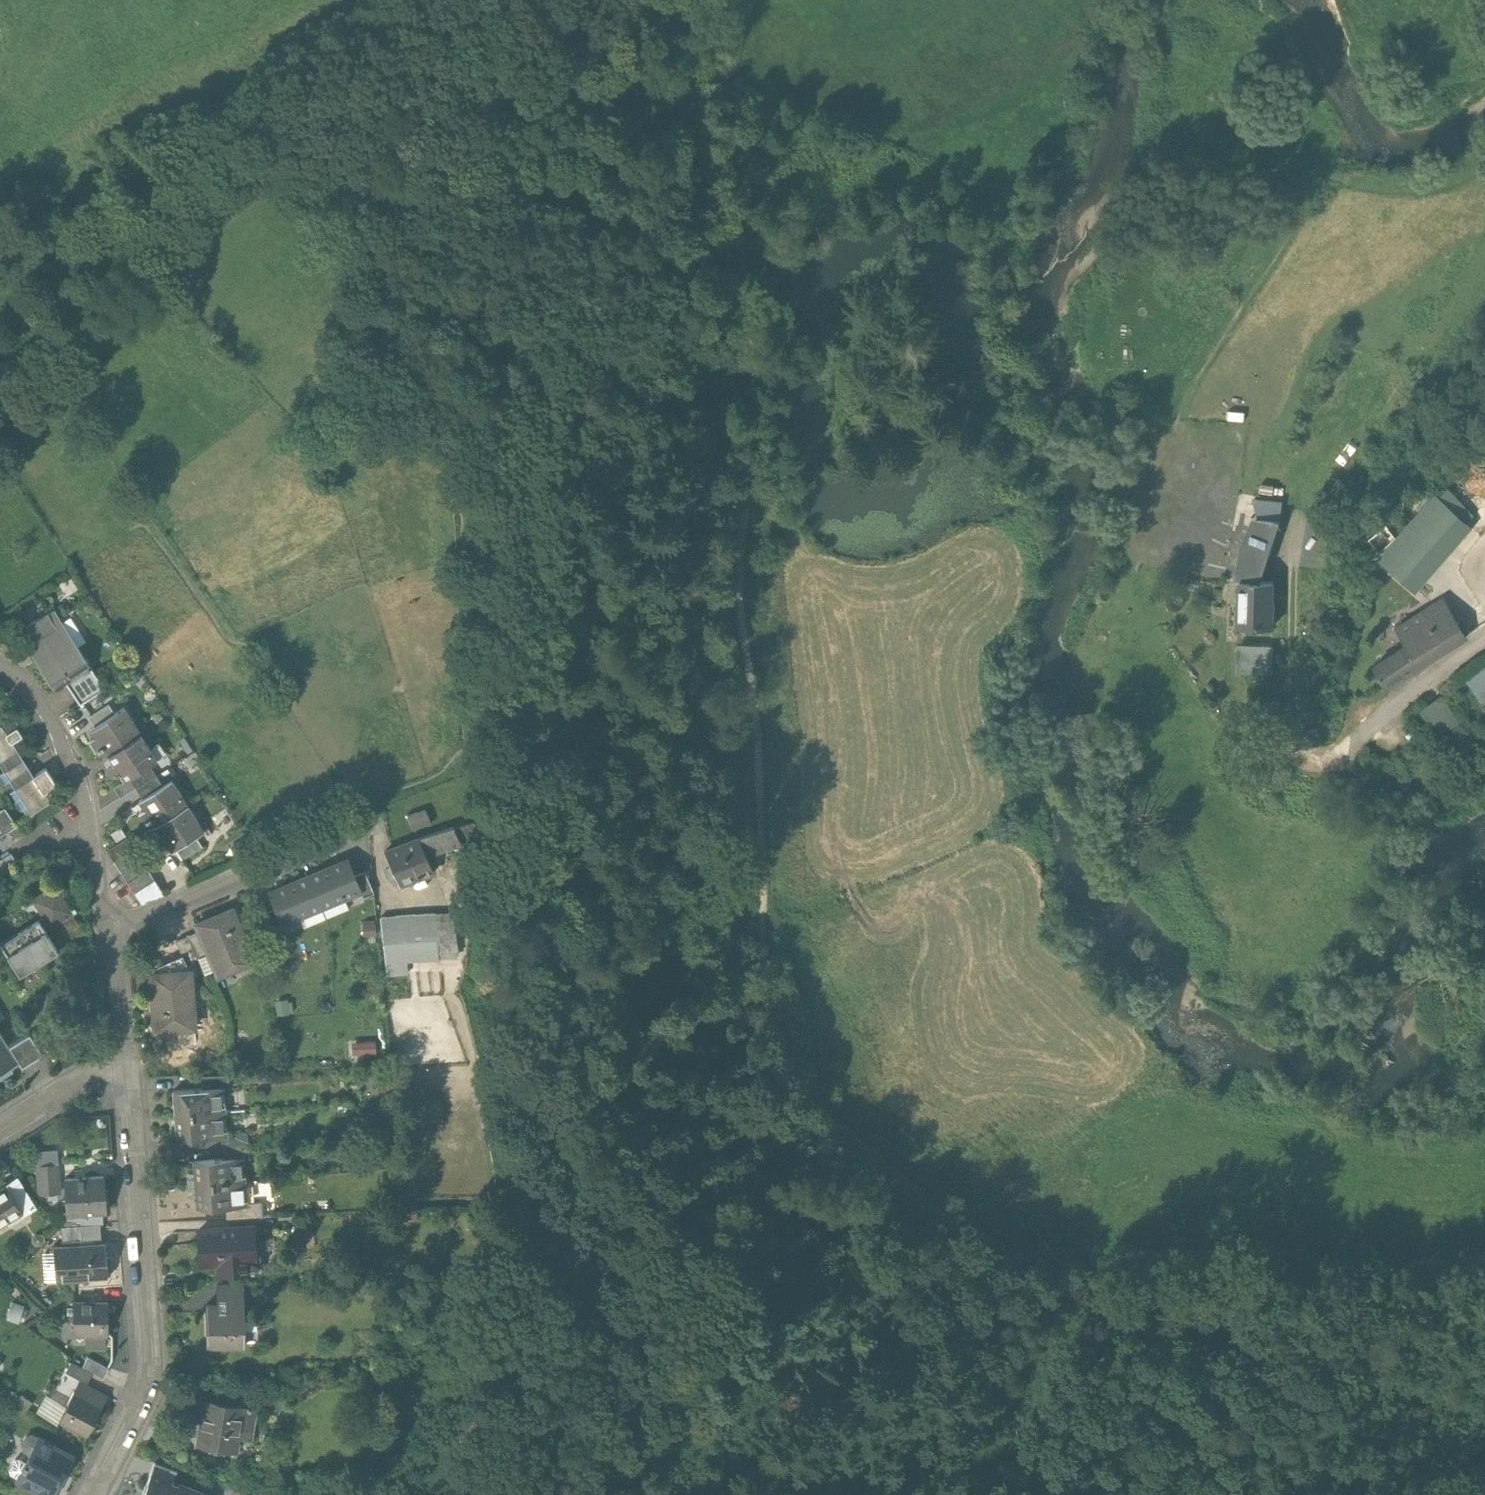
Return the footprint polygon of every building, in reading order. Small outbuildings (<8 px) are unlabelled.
[(1432,490),(1376,553),(1413,586),(1469,523),(1432,490)] [(1243,548),(1239,581),(1264,584),(1284,525),(1255,520),(1243,548)] [(1377,663),(1390,681),(1463,634),(1438,594),(1390,625),(1402,645),(1377,663)] [(1240,628),(1238,675),(1275,677),(1279,603),(1262,602),(1260,629),(1240,628)] [(91,673),(54,614),(18,637),(56,695),(67,688),(91,673)] [(1474,674),(1484,692),(1484,667),(1474,674)] [(91,673),(67,688),(80,708),(104,693),(91,673)] [(1417,707),(1432,727),(1454,711),(1440,691),(1417,707)] [(108,708),(88,721),(95,731),(115,718),(108,708)] [(95,731),(91,733),(97,742),(91,746),(96,754),(98,753),(99,754),(103,751),(108,759),(140,738),(140,737),(136,740),(131,732),(135,729),(123,712),(115,718),(95,731)] [(34,779),(13,747),(22,740),(16,731),(6,738),(1,729),(0,730),(0,769),(32,818),(50,806),(45,797),(47,796),(49,799),(53,797),(51,795),(56,792),(57,790),(56,789),(45,772),(34,779)] [(140,738),(108,759),(113,767),(107,771),(113,779),(115,778),(116,779),(119,777),(124,784),(129,781),(149,768),(157,763),(156,762),(152,765),(147,757),(151,754),(140,738)] [(149,768),(129,781),(136,791),(156,778),(149,768)] [(156,778),(136,791),(142,802),(163,789),(156,778)] [(142,802),(139,804),(145,813),(139,817),(144,825),(146,824),(147,825),(151,822),(155,830),(188,809),(187,808),(183,811),(178,803),(182,800),(171,783),(142,802)] [(188,809),(155,830),(161,838),(155,842),(160,850),(162,849),(163,850),(167,847),(172,855),(204,834),(203,833),(199,836),(194,828),(198,825),(188,809)] [(424,809),(406,817),(413,832),(430,824),(424,809)] [(0,813),(0,823),(8,835),(17,829),(4,811),(0,813)] [(459,841),(452,825),(418,839),(426,856),(459,841)] [(418,839),(385,852),(399,887),(433,872),(426,856),(418,839)] [(128,841),(107,854),(114,864),(134,851),(128,841)] [(134,851),(114,864),(121,875),(141,862),(134,851)] [(0,863),(0,880),(20,866),(13,855),(0,863)] [(141,862),(121,875),(128,885),(148,872),(141,862)] [(346,862),(307,878),(321,910),(359,894),(346,862)] [(148,872),(128,885),(134,896),(155,883),(148,872)] [(307,878),(269,894),(283,926),(321,910),(307,878)] [(155,883),(134,896),(142,907),(164,898),(155,883)] [(48,922),(26,937),(30,943),(7,957),(20,977),(57,953),(67,946),(65,943),(66,943),(56,927),(72,916),(54,889),(33,903),(34,904),(35,903),(48,922)] [(435,912),(380,919),(387,978),(407,975),(404,960),(457,954),(455,936),(449,909),(435,912)] [(232,911),(196,926),(199,934),(208,957),(215,972),(228,966),(231,973),(250,965),(242,947),(246,945),(232,911)] [(199,934),(188,938),(197,961),(208,957),(199,934)] [(197,961),(188,938),(176,943),(182,958),(185,966),(186,966),(197,961)] [(154,976),(190,973),(186,966),(185,966),(182,958),(153,970),(154,976)] [(154,976),(149,976),(155,1034),(194,1030),(190,973),(154,976)] [(19,1064),(9,1049),(0,1035),(0,1076),(19,1064)] [(29,1036),(9,1049),(19,1064),(22,1069),(42,1057),(29,1036)] [(220,1086),(172,1091),(174,1114),(222,1110),(220,1086)] [(222,1110),(174,1114),(176,1138),(224,1134),(222,1110)] [(241,1156),(192,1160),(194,1184),(242,1180),(241,1156)] [(57,1165),(37,1166),(39,1190),(58,1188),(57,1165)] [(103,1177),(64,1180),(67,1214),(67,1216),(102,1213),(106,1213),(103,1177)] [(35,1207),(17,1178),(5,1186),(6,1188),(21,1213),(25,1211),(26,1213),(35,1207)] [(242,1180),(194,1184),(195,1207),(224,1205),(244,1203),(244,1202),(242,1180)] [(0,1192),(0,1226),(21,1213),(6,1188),(0,1192)] [(258,1201),(244,1202),(244,1203),(224,1205),(225,1217),(259,1215),(258,1201)] [(103,1224),(102,1213),(67,1216),(67,1214),(62,1214),(63,1227),(100,1224),(103,1224)] [(63,1227),(61,1227),(61,1243),(101,1240),(100,1224),(63,1227)] [(250,1224),(197,1229),(199,1262),(217,1260),(217,1270),(244,1268),(244,1255),(252,1254),(250,1224)] [(103,1244),(62,1247),(62,1245),(53,1245),(56,1280),(105,1276),(105,1275),(109,1274),(108,1258),(104,1258),(103,1244)] [(204,1297),(204,1309),(242,1308),(241,1282),(217,1283),(218,1296),(204,1297)] [(107,1303),(74,1303),(74,1335),(106,1335),(107,1303)] [(242,1308),(204,1309),(206,1344),(243,1342),(242,1308)] [(108,1367),(86,1355),(81,1365),(91,1371),(103,1377),(108,1367)] [(81,1365),(70,1360),(64,1370),(86,1381),(91,1371),(81,1365)] [(73,1389),(58,1417),(85,1432),(100,1404),(73,1389)] [(239,1400),(205,1396),(202,1422),(199,1422),(197,1440),(234,1444),(239,1400)] [(56,1446),(32,1434),(26,1435),(23,1442),(24,1449),(30,1452),(17,1478),(46,1493),(50,1494),(51,1491),(55,1493),(61,1480),(58,1478),(63,1468),(66,1470),(73,1457),(55,1448),(56,1446)] [(154,1476),(147,1494),(207,1494),(154,1476)] [(17,1478),(10,1493),(14,1494),(45,1494),(46,1493),(17,1478)]
